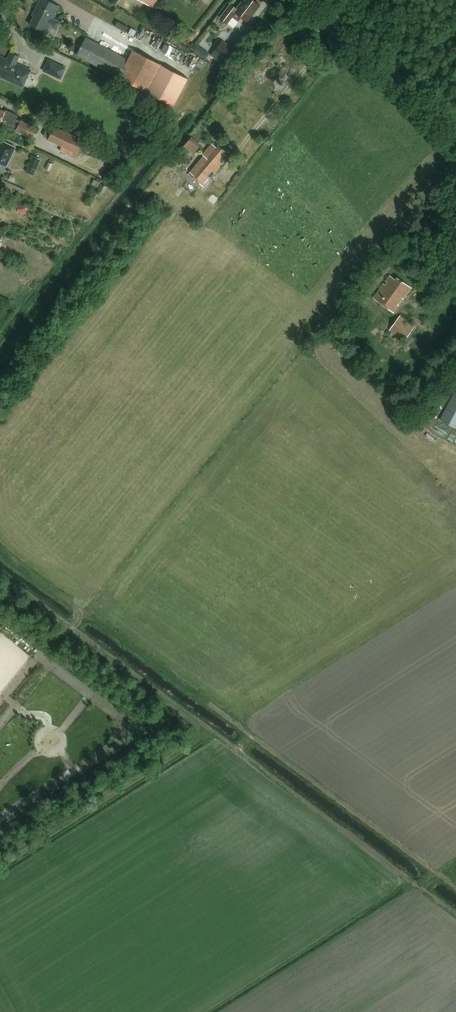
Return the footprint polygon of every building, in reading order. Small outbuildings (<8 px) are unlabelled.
[(30,26),(45,34),(48,27),(56,31),(61,23),(52,18),(58,7),(45,0),(41,0),(33,15),(35,16),(30,26)] [(153,8),(157,0),(138,0),(153,8)] [(260,6),(252,0),(246,0),(239,8),(238,7),(237,9),(231,5),(220,19),(227,25),(232,18),(238,23),(242,19),(247,23),(260,6)] [(188,80),(133,51),(128,60),(85,38),(76,56),(174,107),(188,80)] [(234,50),(222,41),(214,51),(226,60),(234,50)] [(24,88),(32,70),(17,64),(19,58),(10,54),(7,61),(0,58),(0,59),(0,78),(24,88)] [(194,68),(199,57),(195,55),(189,66),(194,68)] [(66,68),(57,64),(52,76),(61,80),(66,68)] [(16,120),(18,115),(7,110),(6,112),(0,110),(0,127),(1,126),(12,130),(13,127),(18,129),(17,132),(35,138),(39,128),(16,120)] [(216,110),(212,115),(217,119),(221,114),(216,110)] [(84,141),(54,127),(55,126),(48,123),(43,136),(48,139),(47,140),(61,146),(59,151),(76,158),(84,141)] [(264,133),(269,137),(273,132),(268,127),(264,133)] [(7,166),(15,148),(1,141),(0,144),(0,163),(7,166)] [(214,176),(228,159),(223,156),(226,153),(218,147),(217,149),(212,144),(202,156),(204,157),(190,175),(204,186),(211,178),(210,177),(212,174),(214,176)] [(41,160),(33,156),(28,167),(36,171),(41,160)] [(104,194),(107,188),(101,185),(98,191),(104,194)] [(210,195),(206,201),(215,207),(219,201),(210,195)] [(412,290),(397,279),(396,281),(389,276),(373,300),(372,300),(394,316),(399,308),(396,306),(401,299),(404,301),(406,298),(412,290)] [(400,317),(389,332),(403,343),(415,328),(400,317)] [(442,420),(455,427),(455,392),(442,420)]
